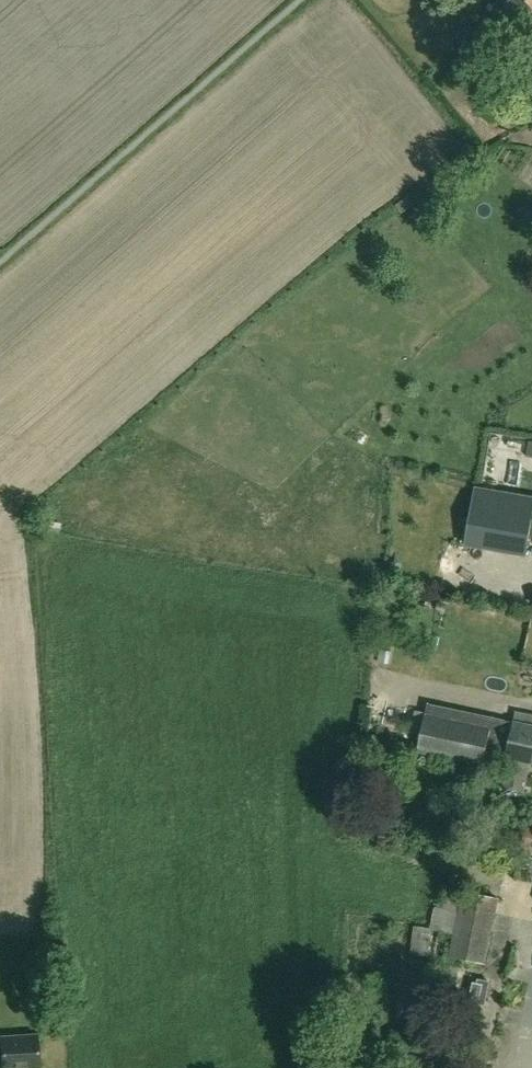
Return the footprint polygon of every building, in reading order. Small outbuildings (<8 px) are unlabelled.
[(520,23),(531,12),(531,0),(502,0),(520,23)] [(531,527),(531,499),(476,489),(470,526),(467,544),(466,545),(527,556),(531,527)] [(461,524),(458,543),(467,544),(470,526),(461,524)] [(378,662),(389,664),(391,651),(381,649),(378,662)] [(516,711),(513,722),(429,705),(419,753),(505,770),(507,758),(531,764),(531,715),(516,711)] [(524,793),(531,765),(508,760),(502,788),(524,793)] [(531,846),(531,843),(531,828),(520,824),(514,841),(531,846)] [(433,951),(451,955),(464,890),(449,887),(444,908),(436,906),(431,928),(414,926),(410,953),(428,956),(432,930),(437,931),(433,951)] [(464,890),(451,955),(485,962),(499,898),(464,890)] [(485,1005),(491,981),(478,978),(477,983),(473,982),(470,997),(474,998),(473,1003),(485,1005)] [(422,1005),(425,987),(412,985),(410,1003),(422,1005)] [(37,1036),(1,1038),(1,1039),(0,1039),(0,1053),(2,1052),(3,1067),(39,1067),(37,1036)]
